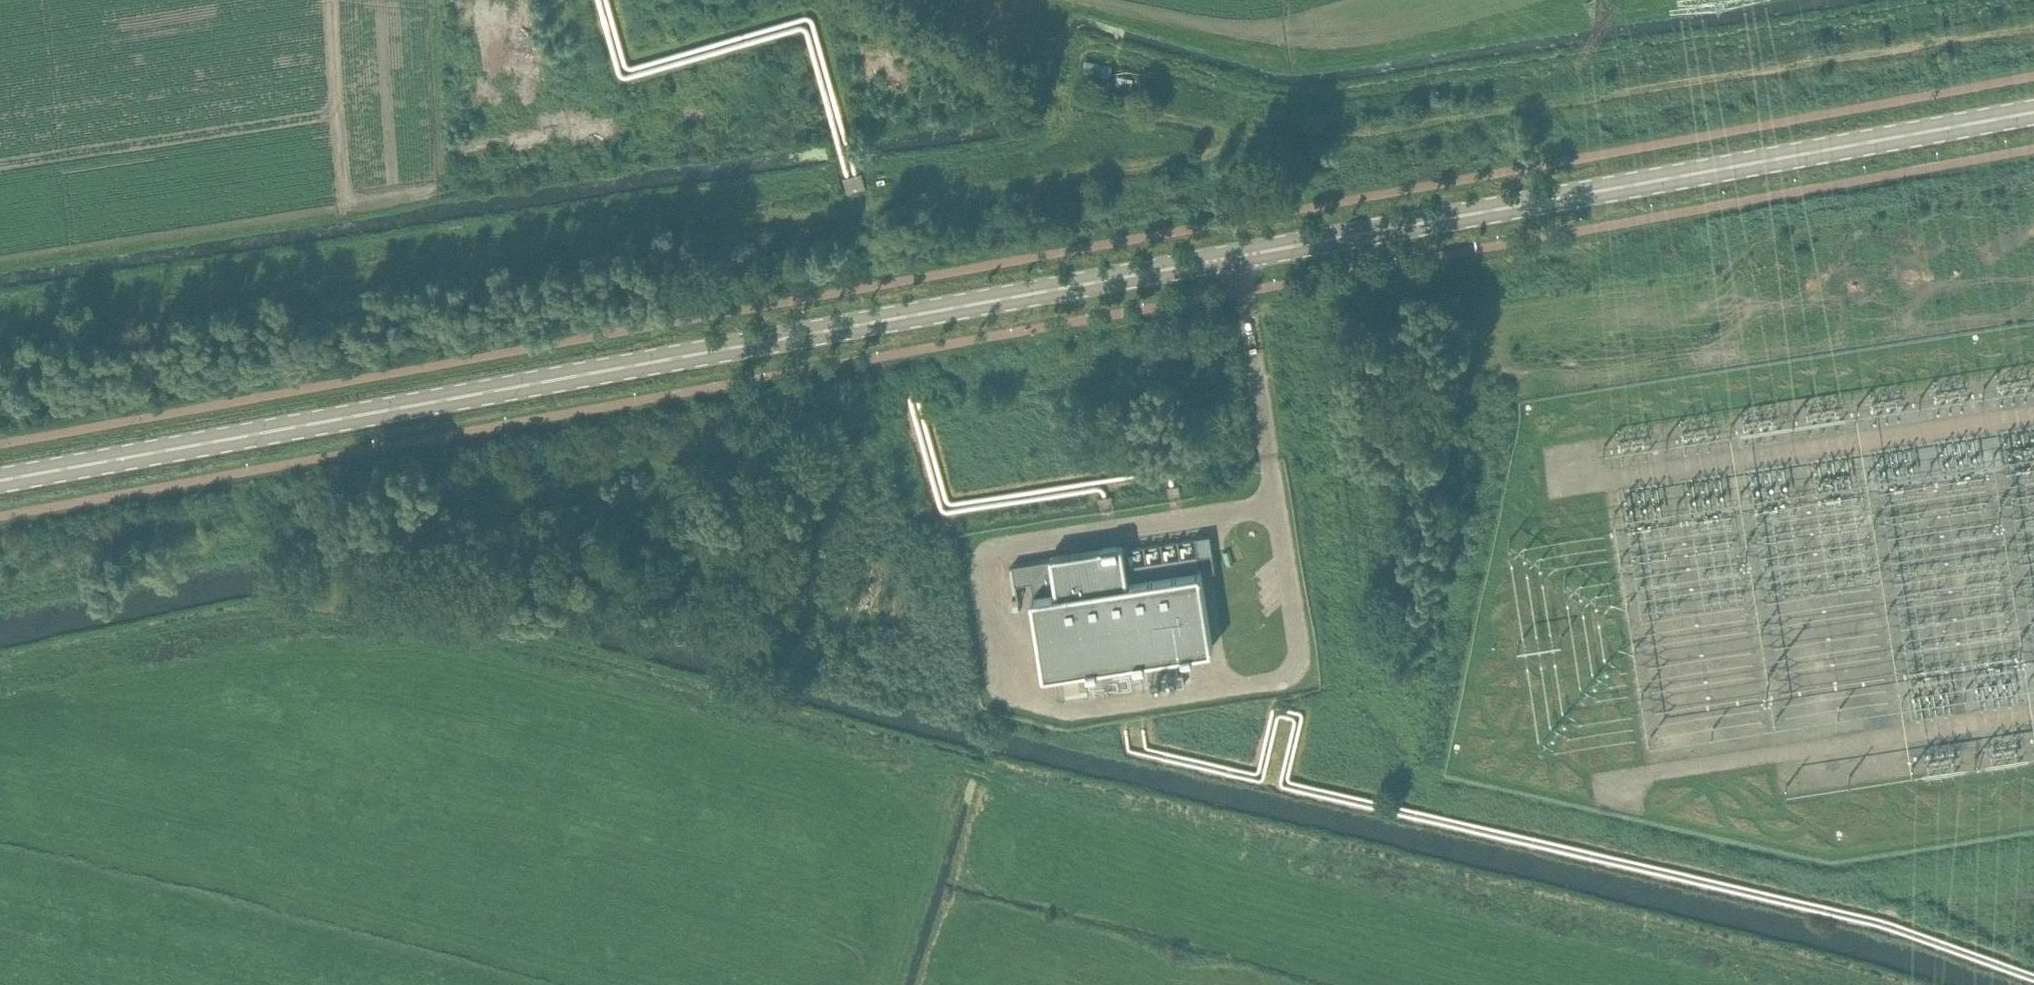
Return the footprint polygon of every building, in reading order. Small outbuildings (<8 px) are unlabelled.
[(1031,595),(1040,674),(1213,648),(1201,569),(1198,569),(1196,555),(1211,553),(1208,534),(1012,564),(1014,583),(1031,581),(1032,595),(1031,595)] [(1182,675),(1151,679),(1153,691),(1184,686),(1182,675)]
